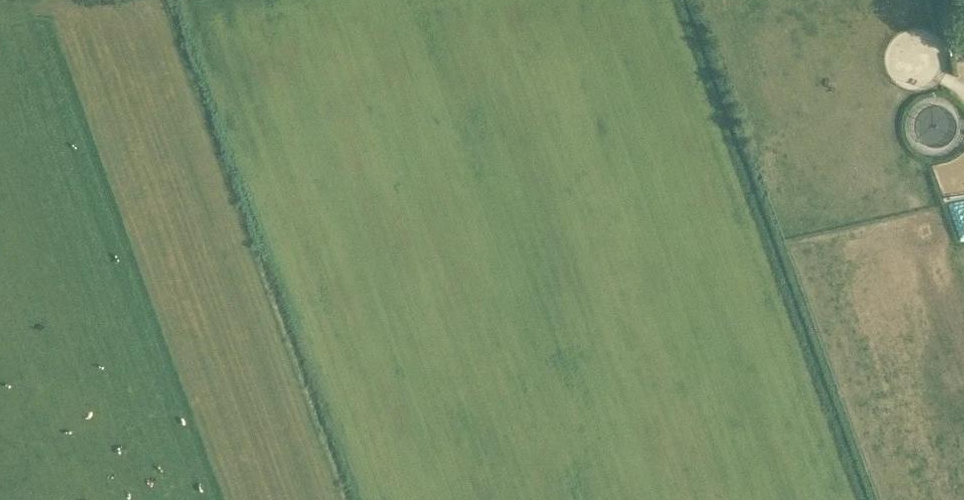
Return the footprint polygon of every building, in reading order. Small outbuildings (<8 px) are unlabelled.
[(901,21),(909,78),(940,73),(931,16),(901,21)]
